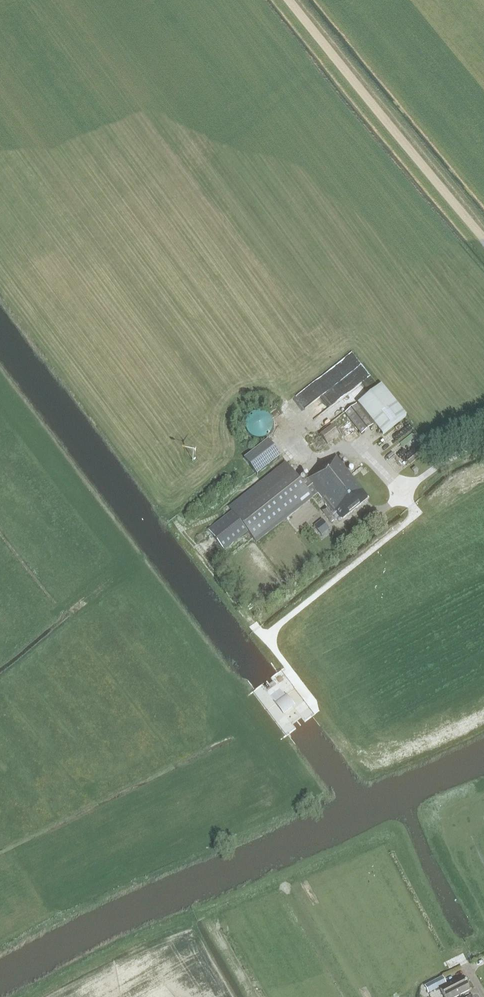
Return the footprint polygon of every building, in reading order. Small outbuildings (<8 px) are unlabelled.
[(358,403),(383,435),(407,417),(383,385),(358,403)] [(319,412),(317,408),(319,407),(315,401),(309,405),(315,414),(319,412)] [(373,426),(361,410),(349,418),(362,434),(373,426)] [(273,427),(273,425),(273,423),(272,421),(272,419),(271,417),(269,416),(268,414),(266,413),(265,412),(263,412),(261,411),(259,411),(257,411),(255,412),(253,412),(252,413),(250,414),(249,416),(247,417),(247,419),(246,421),(245,423),(245,425),(245,427),(246,429),(247,430),(247,432),(249,434),(250,435),(252,436),(253,437),(255,438),(257,438),(259,438),(261,438),(263,438),(265,437),(266,436),(268,435),(269,434),(271,432),(272,430),(272,428),(273,427)] [(339,435),(332,426),(320,435),(323,439),(325,441),(327,445),(339,435)] [(274,448),(268,440),(244,458),(250,467),(257,475),(281,456),(274,448)] [(232,512),(208,530),(223,550),(247,531),(256,542),(317,494),(332,513),(331,514),(326,508),(322,511),(331,522),(338,517),(341,521),(369,498),(336,456),(308,478),(302,483),(286,463),(228,508),(232,512)] [(322,519),(314,526),(321,536),(330,529),(322,519)] [(428,993),(440,986),(446,983),(442,975),(436,978),(424,985),(428,993)] [(464,979),(463,977),(456,980),(441,988),(445,996),(455,996),(470,990),(464,979)]
